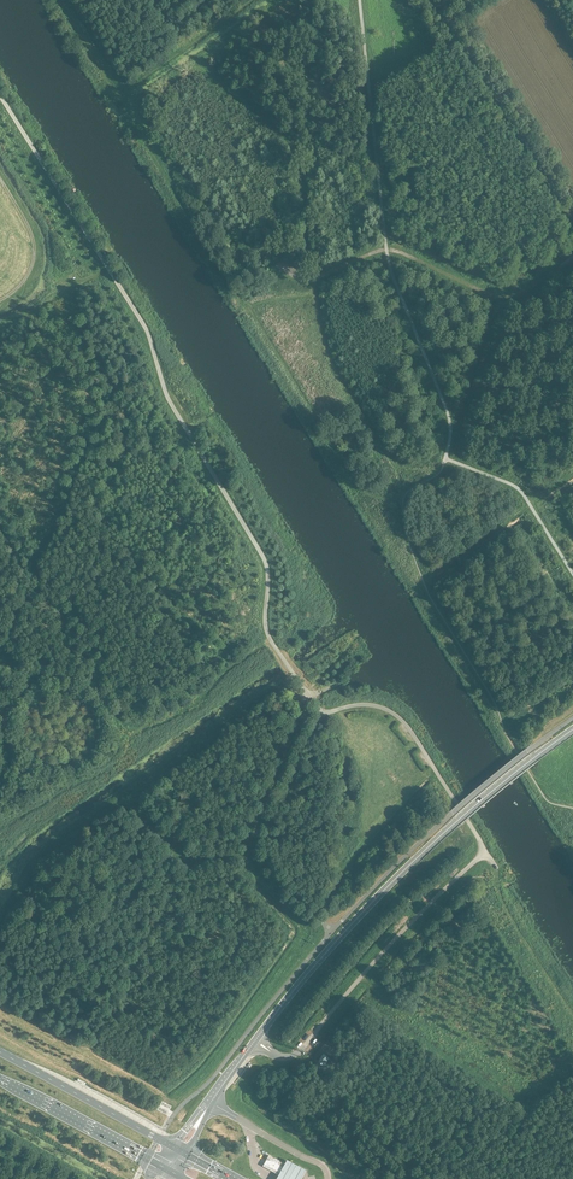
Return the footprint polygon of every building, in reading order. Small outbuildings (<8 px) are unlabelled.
[(321,1061),(319,1063),(317,1066),(322,1071),(327,1065),(321,1061)] [(263,1166),(280,1175),(286,1165),(269,1155),(263,1166)] [(288,1160),(286,1165),(280,1175),(278,1178),(303,1178),(308,1171),(288,1160)]
